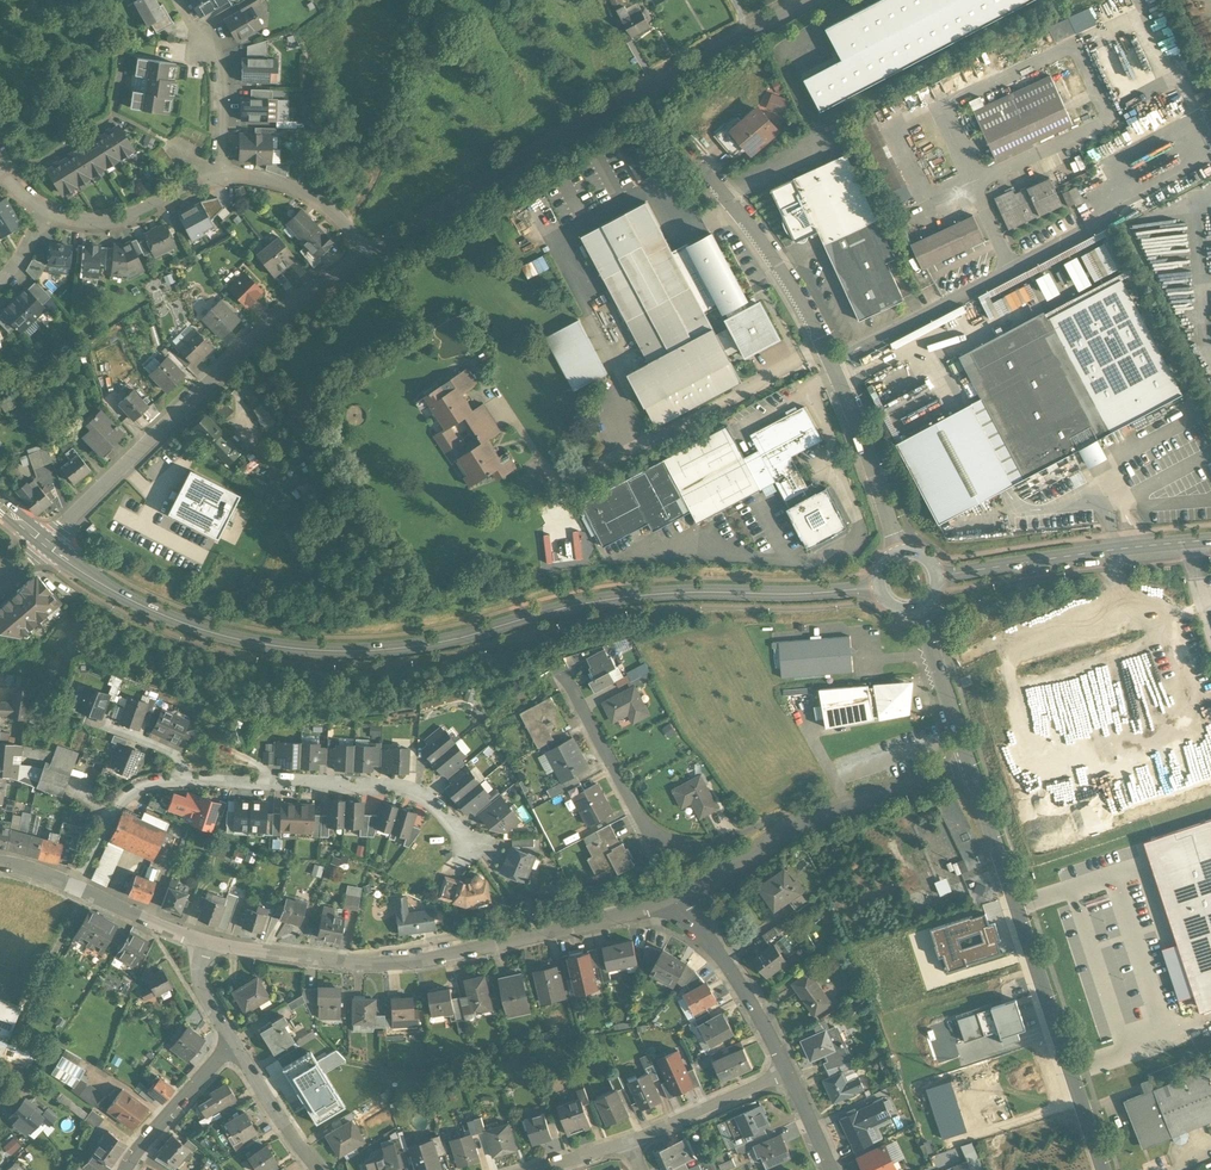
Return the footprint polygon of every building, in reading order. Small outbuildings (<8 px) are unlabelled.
[(155,0),(137,0),(133,2),(147,26),(153,23),(155,26),(153,27),(156,33),(172,24),(173,24),(162,4),(161,4),(161,5),(159,6),(155,0)] [(200,17),(228,0),(190,0),(200,17)] [(237,4),(241,11),(249,6),(251,10),(261,4),(259,0),(244,0),(237,4)] [(610,12),(617,9),(618,11),(625,6),(621,0),(603,0),(610,12)] [(826,29),(842,60),(804,80),(821,112),(1034,0),(880,0),(826,29)] [(637,2),(626,9),(630,16),(641,9),(637,2)] [(241,11),(225,21),(237,40),(256,29),(250,20),(255,17),(251,10),(249,6),(241,11)] [(626,9),(625,6),(618,11),(623,21),(630,16),(626,9)] [(1086,7),(1046,24),(1053,41),(1094,23),(1086,7)] [(623,21),(618,11),(617,9),(610,12),(626,41),(632,37),(623,21)] [(630,16),(623,21),(632,37),(650,26),(641,9),(630,16)] [(247,46),(247,58),(267,59),(268,40),(247,46)] [(176,64),(137,58),(134,75),(135,75),(133,91),(132,90),(129,107),(168,114),(171,97),(173,98),(176,81),(173,80),(176,64)] [(247,58),(242,58),(242,82),(270,83),(270,72),(277,72),(277,59),(267,59),(247,58)] [(941,77),(946,92),(967,85),(961,70),(941,77)] [(1050,76),(984,106),(980,97),(969,102),(996,160),(1073,124),(1050,76)] [(251,90),(250,99),(268,99),(272,99),(272,90),(251,90)] [(772,95),(768,109),(781,113),(786,99),(772,95)] [(241,99),(240,121),(268,121),(268,99),(250,99),(241,99)] [(758,109),(741,124),(754,138),(746,145),(752,152),(777,131),(758,109)] [(906,183),(874,116),(855,125),(887,193),(906,183)] [(741,124),(735,117),(714,136),(732,157),(746,145),(754,138),(741,124)] [(183,121),(176,134),(182,137),(189,125),(183,121)] [(195,128),(189,125),(182,137),(188,141),(189,141),(195,128)] [(119,127),(105,136),(118,157),(132,149),(119,127)] [(202,132),(195,128),(189,141),(195,144),(202,132)] [(276,129),(255,128),(254,135),(271,136),(276,136),(276,129)] [(208,135),(202,132),(195,144),(201,148),(208,135)] [(254,135),(240,135),(240,149),(271,149),(271,136),(254,135)] [(105,136),(90,145),(104,166),(118,157),(105,136)] [(90,145),(76,154),(89,175),(104,166),(90,145)] [(161,145),(149,154),(153,160),(165,151),(161,145)] [(271,149),(240,149),(239,162),(267,163),(270,163),(271,149)] [(165,151),(153,160),(158,165),(169,157),(165,151)] [(89,175),(76,154),(62,163),(75,184),(89,175)] [(876,220),(846,154),(793,179),(819,234),(824,244),(876,220)] [(169,157),(158,165),(162,171),(173,163),(169,157)] [(75,184),(62,163),(48,172),(61,193),(75,184)] [(178,168),(173,163),(162,171),(166,177),(178,168)] [(287,163),(270,163),(267,163),(265,170),(286,177),(287,163)] [(1049,178),(1015,194),(1011,187),(1005,190),(1006,192),(994,198),(1009,229),(1062,205),(1049,178)] [(819,234),(793,179),(771,189),(783,216),(783,220),(784,225),(786,230),(790,235),(794,239),(795,242),(798,241),(801,242),(805,242),(807,240),(808,236),(810,235),(812,238),(819,234)] [(1076,187),(1062,194),(1068,207),(1075,204),(1076,206),(1083,203),(1076,187)] [(0,201),(0,236),(20,223),(4,198),(0,201)] [(183,226),(191,241),(204,234),(203,231),(213,226),(210,220),(222,209),(216,199),(200,203),(177,215),(183,226)] [(646,203),(582,237),(604,279),(668,245),(646,203)] [(316,227),(300,210),(287,224),(296,234),(295,235),(301,241),(300,241),(301,242),(316,227)] [(177,229),(183,226),(177,215),(177,213),(171,217),(177,229)] [(973,215),(910,244),(922,270),(985,241),(973,215)] [(876,220),(824,244),(860,321),(904,300),(885,261),(894,256),(876,220)] [(165,225),(144,234),(146,238),(152,251),(153,254),(174,244),(165,225)] [(332,243),(316,227),(301,242),(306,247),(316,258),(317,257),(332,243)] [(747,299),(712,235),(674,255),(691,287),(705,314),(720,306),(723,312),(725,310),(730,318),(749,308),(748,307),(753,304),(750,300),(746,302),(745,300),(747,299)] [(146,238),(137,242),(142,252),(143,255),(152,251),(146,238)] [(296,259),(279,238),(267,247),(284,268),(296,259)] [(136,239),(129,242),(135,255),(142,252),(137,242),(136,239)] [(1103,241),(1078,254),(1091,280),(1116,267),(1103,241)] [(123,245),(114,244),(114,247),(112,269),(112,274),(128,275),(142,269),(135,255),(129,242),(128,242),(123,245)] [(55,245),(49,244),(49,245),(46,247),(46,252),(48,254),(47,264),(69,266),(70,246),(66,245),(64,248),(60,243),(57,243),(55,245)] [(99,245),(85,244),(85,245),(83,263),(82,275),(97,276),(98,264),(99,246),(99,245)] [(85,245),(78,245),(76,262),(83,263),(85,245)] [(668,245),(604,279),(627,321),(691,287),(674,255),(668,245)] [(106,247),(99,246),(98,264),(105,265),(106,247)] [(114,247),(106,247),(105,265),(104,268),(112,269),(114,247)] [(284,268),(267,247),(256,256),(273,277),(284,268)] [(316,258),(306,247),(300,252),(313,269),(321,262),(317,257),(316,258)] [(45,265),(32,258),(25,270),(35,280),(45,265)] [(244,274),(229,289),(246,307),(262,291),(244,274)] [(1121,279),(1048,319),(1108,433),(1182,394),(1121,279)] [(50,296),(35,281),(27,289),(41,304),(50,296)] [(691,287),(627,321),(649,363),(628,374),(657,428),(731,388),(720,367),(730,361),(728,356),(716,334),(705,314),(691,287)] [(27,289),(25,288),(13,299),(32,319),(44,308),(41,304),(27,289)] [(32,319),(13,299),(1,311),(2,312),(15,325),(14,326),(15,327),(16,326),(20,331),(32,319)] [(220,301),(202,318),(221,338),(226,333),(239,321),(220,301)] [(730,318),(728,319),(732,326),(743,348),(746,354),(778,337),(760,302),(749,308),(730,318)] [(2,312),(0,314),(0,323),(8,332),(14,326),(15,325),(2,312)] [(581,318),(547,335),(575,390),(608,373),(581,318)] [(1108,433),(1048,319),(963,364),(982,398),(1024,478),(1080,449),(1095,441),(1108,433)] [(732,326),(716,334),(728,356),(743,348),(732,326)] [(211,348),(194,330),(176,347),(180,351),(191,362),(194,364),(211,348)] [(191,362),(180,351),(175,356),(186,367),(191,362)] [(175,356),(172,352),(167,357),(181,372),(186,367),(175,356)] [(181,372),(167,357),(150,374),(166,391),(183,375),(181,372)] [(484,357),(476,363),(480,368),(488,362),(484,357)] [(457,388),(448,394),(442,386),(431,393),(432,395),(433,394),(436,398),(432,401),(440,413),(437,415),(446,428),(446,429),(466,416),(474,410),(463,394),(478,384),(468,369),(452,379),(457,388)] [(147,407),(132,391),(119,403),(133,419),(147,407)] [(259,392),(249,398),(287,462),(297,456),(259,392)] [(982,398),(896,443),(939,523),(1024,478),(982,398)] [(481,405),(474,410),(466,416),(484,443),(490,439),(499,433),(481,405)] [(807,486),(791,456),(822,440),(803,407),(750,435),(758,450),(775,481),(789,508),(813,496),(808,486),(807,486)] [(100,410),(95,415),(93,412),(91,414),(94,418),(87,425),(90,428),(82,437),(100,455),(109,447),(123,434),(117,427),(118,427),(109,418),(108,419),(100,410)] [(207,416),(194,429),(208,443),(216,435),(221,431),(207,416)] [(466,416),(446,429),(446,428),(434,436),(453,464),(463,458),(462,457),(484,443),(466,416)] [(727,427),(664,460),(691,512),(697,523),(760,489),(743,458),(744,458),(742,452),(741,453),(727,427)] [(225,443),(216,435),(208,443),(228,463),(240,451),(228,440),(225,443)] [(484,443),(462,457),(463,458),(473,473),(475,472),(481,480),(504,464),(510,472),(518,467),(507,451),(500,456),(490,439),(484,443)] [(77,454),(66,440),(59,446),(69,460),(77,454)] [(8,455),(0,441),(0,459),(8,455)] [(1095,441),(1080,449),(1088,464),(1103,456),(1095,441)] [(46,448),(38,450),(44,465),(52,462),(46,448)] [(38,450),(27,454),(33,469),(44,465),(38,450)] [(775,481),(758,450),(744,458),(743,458),(760,489),(775,481)] [(90,470),(77,454),(69,460),(60,468),(73,483),(90,470)] [(691,512),(664,460),(626,480),(649,523),(653,532),(691,512)] [(24,483),(12,461),(4,465),(17,489),(24,483)] [(217,540),(240,495),(190,470),(167,514),(217,540)] [(50,500),(33,480),(28,484),(26,482),(24,483),(17,489),(15,490),(22,498),(35,514),(51,501),(50,500)] [(626,480),(581,504),(604,547),(649,523),(626,480)] [(789,508),(787,509),(794,521),(793,522),(801,535),(808,548),(821,542),(835,535),(835,534),(847,527),(840,514),(841,514),(834,500),(833,501),(826,488),(813,496),(789,508)] [(0,607),(0,632),(20,637),(22,629),(28,630),(59,604),(51,595),(52,594),(38,578),(37,578),(36,576),(34,578),(33,577),(16,591),(17,592),(0,607)] [(1021,774),(1207,721),(1177,618),(1071,648),(1074,658),(994,681),(1021,774)] [(850,635),(773,641),(773,647),(779,646),(781,677),(853,671),(852,653),(853,653),(856,650),(853,648),(851,648),(850,635)] [(605,649),(587,659),(591,667),(610,657),(605,649)] [(591,667),(589,668),(595,679),(590,681),(595,692),(615,681),(610,671),(616,667),(611,657),(610,657),(591,667)] [(644,663),(635,668),(639,676),(649,671),(644,663)] [(647,673),(628,682),(631,688),(634,686),(635,687),(650,679),(647,673)] [(120,680),(109,676),(107,682),(111,683),(107,693),(106,696),(113,699),(120,680)] [(914,681),(820,689),(827,727),(875,719),(874,716),(881,715),(882,717),(910,712),(914,681)] [(74,683),(66,705),(72,707),(80,685),(74,683)] [(107,693),(85,685),(77,707),(99,715),(106,696),(107,693)] [(631,688),(605,702),(614,719),(630,711),(635,720),(648,713),(635,687),(634,686),(631,688)] [(28,691),(22,690),(14,690),(13,703),(12,711),(25,712),(28,691)] [(468,690),(466,698),(475,701),(477,692),(468,690)] [(145,702),(128,696),(120,718),(138,724),(140,716),(146,702),(145,702)] [(155,699),(147,696),(145,702),(146,702),(140,716),(144,718),(147,719),(152,705),(155,699)] [(551,697),(520,713),(534,739),(550,731),(550,732),(561,726),(551,707),(555,705),(551,697)] [(10,715),(11,711),(12,711),(13,703),(0,703),(0,714),(10,715)] [(161,709),(152,705),(147,719),(146,722),(154,725),(161,709)] [(187,720),(161,709),(154,725),(152,730),(177,742),(187,720)] [(12,711),(11,711),(10,715),(11,715),(10,718),(24,721),(25,712),(12,711)] [(663,728),(669,736),(676,731),(669,723),(663,728)] [(440,726),(425,738),(430,744),(445,732),(440,726)] [(430,744),(424,749),(434,761),(456,743),(446,731),(445,732),(430,744)] [(550,731),(534,739),(538,747),(554,739),(550,732),(550,731)] [(13,745),(14,745),(14,739),(9,738),(9,735),(0,733),(0,743),(13,745)] [(126,739),(113,733),(110,740),(119,744),(124,745),(126,739)] [(572,737),(546,751),(562,781),(563,781),(576,774),(588,767),(572,737)] [(282,741),(273,741),(272,762),(281,762),(282,741)] [(300,742),(282,741),(281,762),(281,765),(299,766),(300,742)] [(318,743),(300,742),(299,766),(317,767),(317,761),(318,747),(318,743)] [(381,743),(370,742),(370,746),(371,746),(370,763),(379,764),(380,749),(381,743)] [(5,777),(9,777),(12,756),(13,745),(0,743),(0,776),(5,777)] [(456,743),(434,761),(444,773),(445,772),(461,758),(466,755),(456,743)] [(124,745),(119,744),(112,761),(118,764),(116,769),(126,772),(127,768),(134,771),(141,753),(124,745)] [(353,745),(336,744),(335,748),(335,762),(334,768),(352,768),(353,745)] [(14,745),(13,745),(12,756),(19,757),(21,745),(14,745)] [(19,757),(50,765),(55,753),(44,750),(21,745),(19,757)] [(370,746),(353,745),(352,768),(370,769),(370,763),(371,746),(370,746)] [(41,776),(39,781),(36,788),(60,797),(76,754),(57,747),(55,753),(50,765),(46,778),(41,776)] [(327,747),(318,747),(317,761),(326,762),(327,747)] [(335,748),(327,747),(326,762),(335,762),(335,748)] [(408,748),(389,747),(389,750),(388,764),(388,770),(406,771),(408,748)] [(389,750),(380,749),(379,764),(388,764),(389,750)] [(16,767),(19,757),(12,756),(9,777),(20,783),(36,788),(39,781),(23,777),(25,770),(16,767)] [(461,758),(445,772),(450,777),(466,764),(461,758)] [(466,764),(450,777),(454,783),(470,770),(466,764)] [(454,783),(448,788),(458,800),(480,782),(470,770),(454,783)] [(703,773),(673,788),(680,804),(691,798),(700,815),(717,806),(704,782),(707,781),(703,773)] [(576,774),(563,781),(568,788),(580,782),(576,774)] [(580,782),(568,788),(572,796),(574,795),(574,794),(584,789),(580,781),(580,782)] [(480,782),(458,800),(468,812),(472,808),(487,796),(490,794),(480,782)] [(584,789),(574,794),(574,795),(589,824),(613,811),(597,782),(584,789)] [(192,797),(187,795),(186,798),(176,795),(172,809),(194,816),(201,798),(192,795),(192,797)] [(487,796),(472,808),(476,814),(480,811),(491,802),(487,796)] [(218,802),(201,797),(201,798),(194,816),(193,820),(210,825),(214,813),(218,802)] [(491,802),(480,811),(485,817),(502,803),(502,802),(497,797),(491,802)] [(167,807),(150,799),(147,806),(164,814),(167,807)] [(225,802),(219,799),(218,802),(214,813),(221,815),(225,802)] [(234,799),(234,810),(233,828),(234,828),(248,829),(250,800),(234,799)] [(344,800),(328,799),(327,814),(326,823),(328,823),(343,824),(344,800)] [(76,804),(67,800),(64,806),(74,810),(76,804)] [(266,801),(250,800),(248,829),(263,830),(264,830),(265,812),(266,801)] [(361,801),(344,800),(343,824),(359,825),(360,825),(360,813),(361,801)] [(517,816),(504,800),(502,802),(502,803),(485,817),(492,825),(505,829),(516,821),(517,816)] [(15,802),(7,801),(5,811),(13,812),(15,802)] [(296,803),(280,802),(279,811),(278,829),(280,829),(295,830),(296,803)] [(378,814),(374,825),(376,825),(390,830),(397,807),(382,802),(378,814)] [(313,803),(296,803),(295,830),(310,830),(312,831),(313,813),(313,803)] [(413,812),(397,807),(390,830),(405,835),(406,835),(410,824),(413,812)] [(233,831),(234,828),(233,828),(234,810),(226,809),(225,831),(233,831)] [(279,811),(272,811),(272,812),(271,833),(280,833),(280,829),(278,829),(279,811)] [(271,833),(272,812),(265,812),(264,830),(263,830),(263,833),(271,834),(271,833)] [(137,819),(122,813),(110,839),(123,845),(153,858),(160,842),(165,832),(137,819)] [(140,813),(137,819),(165,832),(179,838),(182,832),(140,813)] [(316,813),(313,813),(312,831),(310,830),(310,834),(319,835),(320,813),(316,813)] [(327,814),(320,813),(319,835),(327,835),(328,823),(326,823),(327,814)] [(368,813),(360,813),(360,825),(359,825),(358,834),(366,835),(368,813)] [(378,814),(368,813),(366,835),(372,835),(376,825),(374,825),(378,814)] [(23,815),(20,832),(27,833),(30,817),(23,815)] [(1206,1010),(1210,1009),(1210,820),(1151,840),(1157,858),(1150,861),(1152,867),(1154,875),(1161,872),(1206,1010)] [(610,823),(597,830),(600,836),(604,842),(617,835),(610,823)] [(82,830),(63,824),(60,834),(79,840),(82,830)] [(421,827),(410,824),(406,835),(405,835),(402,844),(407,846),(421,827)] [(7,850),(10,831),(10,829),(0,828),(0,850),(7,850)] [(31,837),(10,831),(7,850),(26,856),(31,837)] [(179,838),(165,832),(160,842),(175,848),(179,838)] [(48,842),(48,844),(56,846),(59,837),(51,834),(48,842)] [(79,840),(60,834),(59,837),(56,846),(62,848),(72,851),(76,852),(80,840),(79,840)] [(617,835),(604,842),(600,836),(587,843),(593,854),(588,857),(596,873),(614,864),(619,872),(635,863),(623,841),(621,842),(617,835)] [(31,837),(26,856),(37,859),(42,840),(31,837)] [(216,837),(214,843),(226,848),(229,840),(216,837)] [(534,837),(513,838),(513,846),(535,845),(534,837)] [(110,839),(91,881),(104,887),(123,845),(110,839)] [(48,842),(42,840),(37,859),(57,865),(62,848),(56,846),(48,844),(48,842)] [(1157,858),(1151,840),(1144,843),(1150,861),(1157,858)] [(214,843),(210,855),(223,859),(226,848),(214,843)] [(513,847),(504,871),(525,879),(534,856),(513,847)] [(159,872),(150,869),(146,880),(155,883),(159,872)] [(800,893),(784,869),(758,887),(774,911),(787,903),(800,893)] [(1161,872),(1154,875),(1177,944),(1163,949),(1179,1000),(1194,995),(1200,1012),(1206,1010),(1161,872)] [(473,878),(473,881),(467,882),(462,880),(455,901),(463,903),(476,901),(491,898),(487,880),(485,881),(484,878),(483,876),(481,875),(479,874),(477,874),(475,875),(474,876),(473,878)] [(462,880),(446,875),(440,896),(455,901),(462,880)] [(146,880),(135,876),(132,884),(129,883),(126,890),(130,891),(128,896),(148,903),(155,883),(146,880)] [(938,894),(950,889),(945,876),(932,881),(938,894)] [(178,882),(172,880),(169,888),(175,890),(178,882)] [(175,890),(169,888),(162,908),(180,914),(182,907),(186,908),(188,902),(185,901),(187,895),(175,890)] [(226,899),(207,893),(205,898),(206,898),(206,899),(224,905),(226,900),(226,899)] [(352,895),(346,893),(346,894),(345,894),(343,907),(350,908),(352,895)] [(800,893),(787,903),(794,913),(808,904),(800,893)] [(225,906),(218,927),(227,930),(238,898),(227,895),(226,899),(226,900),(224,905),(225,906)] [(359,896),(352,895),(350,908),(350,909),(357,910),(360,896),(359,896)] [(224,905),(206,899),(206,898),(205,898),(202,897),(198,908),(202,910),(198,920),(218,927),(225,906),(224,905)] [(433,910),(415,913),(416,917),(408,918),(405,898),(394,899),(398,930),(410,928),(411,933),(436,929),(433,910)] [(491,898),(476,901),(477,907),(479,908),(489,906),(492,902),(491,898)] [(269,902),(261,899),(258,908),(267,910),(269,902)] [(294,901),(286,899),(279,919),(299,926),(305,908),(293,904),(294,901)] [(267,910),(265,916),(266,916),(272,918),(277,904),(269,902),(267,910)] [(324,906),(322,918),(332,920),(332,917),(334,908),(324,906)] [(258,908),(256,913),(247,910),(246,915),(243,914),(242,919),(244,920),(242,928),(261,934),(266,916),(265,916),(267,910),(258,908)] [(90,912),(75,937),(89,944),(103,919),(90,912)] [(931,929),(945,972),(1001,955),(996,940),(1000,939),(995,922),(988,924),(985,914),(972,918),(971,916),(931,929)] [(332,920),(322,918),(318,938),(339,942),(343,919),(332,917),(332,920)] [(116,927),(103,919),(89,944),(102,952),(108,942),(116,927)] [(130,934),(116,927),(108,942),(121,949),(130,934)] [(774,927),(762,935),(767,942),(779,934),(774,927)] [(146,943),(130,934),(121,949),(117,957),(133,966),(134,967),(141,955),(141,954),(140,954),(146,943)] [(1056,939),(1061,956),(1076,951),(1070,934),(1056,939)] [(632,941),(602,948),(607,966),(607,968),(637,961),(632,941)] [(662,950),(646,945),(643,960),(655,964),(662,950)] [(777,955),(771,947),(754,960),(767,977),(786,962),(780,953),(777,955)] [(595,949),(587,951),(588,953),(589,952),(592,968),(599,966),(595,949)] [(680,960),(664,951),(663,950),(662,950),(655,964),(650,973),(651,974),(652,973),(661,978),(662,977),(674,984),(673,985),(674,986),(677,981),(687,963),(681,960),(680,960)] [(569,957),(568,957),(571,971),(577,995),(597,990),(592,968),(589,952),(588,953),(569,957)] [(141,955),(134,967),(133,966),(132,967),(141,972),(146,960),(147,958),(141,955)] [(569,955),(561,957),(564,973),(571,971),(568,957),(569,957),(569,955)] [(854,960),(843,965),(847,975),(858,971),(854,960)] [(687,963),(677,981),(683,986),(686,983),(695,972),(687,963)] [(607,968),(607,966),(600,967),(604,985),(611,983),(607,968)] [(555,968),(535,973),(541,999),(560,994),(561,994),(558,979),(555,968)] [(1072,968),(1066,984),(1082,990),(1088,975),(1072,968)] [(162,971),(147,978),(150,985),(156,996),(171,988),(162,971)] [(705,983),(696,972),(695,972),(686,983),(691,992),(705,983)] [(829,1002),(809,973),(793,984),(813,1013),(829,1002)] [(521,975),(509,977),(509,979),(500,981),(507,1014),(529,1009),(521,975)] [(491,1010),(483,977),(466,982),(468,993),(470,992),(475,1014),(491,1010)] [(565,978),(558,979),(561,994),(560,994),(561,999),(570,997),(565,978)] [(257,979),(232,994),(245,1014),(259,1006),(257,1003),(268,996),(257,979)] [(691,992),(685,995),(695,1012),(695,1013),(705,1007),(716,1001),(706,983),(705,983),(691,992)] [(150,985),(139,991),(144,1002),(156,996),(150,985)] [(317,990),(303,990),(302,996),(305,1003),(305,1004),(317,1004),(317,990)] [(340,991),(317,990),(317,1004),(319,1004),(319,1016),(333,1016),(333,1019),(340,1019),(340,991)] [(450,990),(438,991),(438,992),(429,993),(428,993),(433,1017),(450,1014),(454,1013),(452,1000),(450,990)] [(1082,995),(1075,1009),(1090,1016),(1097,1002),(1082,995)] [(302,996),(287,1005),(291,1012),(305,1003),(302,996)] [(375,1000),(364,1000),(364,998),(355,998),(355,1000),(353,1000),(353,1021),(361,1021),(361,1024),(375,1024),(375,1017),(375,1000)] [(412,999),(391,1001),(393,1028),(419,1026),(418,1015),(413,1015),(412,999)] [(460,999),(452,1000),(454,1013),(454,1014),(463,1013),(460,1001),(460,999)] [(469,999),(460,1001),(463,1013),(464,1016),(473,1014),(469,999)] [(1016,1000),(991,1008),(999,1030),(1003,1044),(1020,1038),(1018,1032),(1026,1030),(1016,1000)] [(1,1060),(9,1039),(19,1009),(0,1003),(0,1060),(1,1060)] [(705,1007),(695,1013),(695,1012),(692,1014),(696,1021),(709,1013),(705,1007)] [(965,1042),(999,1030),(991,1008),(957,1019),(965,1042)] [(463,1013),(454,1014),(454,1013),(450,1014),(451,1022),(451,1023),(465,1021),(464,1016),(463,1013)] [(709,1013),(696,1021),(699,1027),(712,1020),(709,1013)] [(712,1020),(699,1027),(710,1046),(733,1033),(722,1014),(712,1020)] [(283,1016),(271,1024),(272,1025),(260,1033),(265,1042),(267,1041),(269,1045),(274,1052),(284,1047),(285,1048),(294,1043),(284,1026),(288,1024),(283,1016)] [(385,1016),(375,1017),(375,1024),(374,1029),(386,1029),(385,1016)] [(824,1021),(814,1028),(817,1035),(828,1030),(824,1021)] [(817,1035),(802,1042),(811,1062),(824,1056),(827,1062),(823,1064),(826,1071),(838,1067),(850,1063),(843,1047),(844,1047),(842,1043),(841,1043),(834,1027),(828,1030),(817,1035)] [(187,1029),(171,1048),(187,1061),(203,1042),(187,1029)] [(313,1032),(297,1041),(301,1047),(316,1038),(313,1032)] [(741,1042),(711,1055),(714,1062),(744,1049),(741,1042)] [(885,1043),(871,1047),(874,1056),(888,1052),(885,1043)] [(73,1055),(58,1046),(54,1054),(61,1058),(62,1057),(69,1062),(73,1055)] [(714,1062),(713,1063),(714,1065),(722,1082),(752,1069),(744,1049),(714,1062)] [(336,1051),(316,1063),(324,1075),(346,1062),(336,1051)] [(677,1052),(658,1061),(667,1082),(673,1096),(675,1095),(673,1092),(678,1090),(680,1093),(692,1088),(693,1087),(687,1073),(677,1052)] [(315,1125),(343,1108),(324,1075),(316,1063),(311,1053),(282,1070),(315,1125)] [(711,1055),(697,1061),(701,1071),(714,1065),(713,1063),(714,1062),(711,1055)] [(890,1056),(881,1058),(883,1065),(892,1063),(890,1056)] [(69,1062),(62,1057),(61,1058),(52,1074),(74,1087),(79,1080),(79,1079),(84,1071),(69,1062)] [(697,1061),(691,1064),(692,1067),(693,1070),(695,1072),(695,1074),(701,1071),(697,1061)] [(653,1066),(646,1069),(649,1074),(652,1083),(659,1080),(653,1066)] [(838,1067),(826,1071),(830,1079),(841,1074),(838,1067)] [(1154,1089),(1172,1136),(1186,1131),(1210,1121),(1210,1067),(1154,1089)] [(695,1072),(693,1070),(687,1073),(693,1087),(692,1088),(693,1090),(701,1086),(695,1074),(695,1072)] [(649,1074),(629,1083),(641,1111),(661,1102),(652,1083),(649,1074)] [(846,1084),(842,1074),(841,1074),(830,1079),(823,1082),(833,1104),(851,1096),(851,1095),(846,1084)] [(617,1075),(608,1079),(615,1093),(616,1092),(623,1089),(617,1075)] [(174,1090),(157,1076),(152,1082),(154,1084),(147,1092),(162,1104),(174,1090)] [(103,1097),(79,1079),(79,1080),(74,1087),(71,1091),(94,1108),(103,1097)] [(858,1079),(846,1084),(851,1095),(862,1090),(858,1079)] [(1150,1079),(1141,1083),(1145,1093),(1154,1089),(1150,1079)] [(942,1139),(967,1131),(951,1081),(926,1089),(942,1139)] [(667,1082),(661,1085),(668,1101),(675,1097),(675,1095),(673,1096),(667,1082)] [(226,1085),(210,1095),(212,1099),(198,1108),(206,1120),(222,1110),(234,1103),(236,1101),(226,1085)] [(157,1110),(162,1104),(147,1092),(143,1089),(138,1095),(157,1110)] [(584,1089),(577,1091),(580,1102),(581,1102),(582,1106),(589,1103),(584,1089)] [(1145,1093),(1127,1100),(1146,1147),(1172,1136),(1154,1089),(1145,1093)] [(147,1109),(122,1091),(108,1111),(132,1129),(147,1109)] [(615,1093),(596,1101),(607,1126),(627,1117),(616,1092),(615,1093)] [(36,1099),(30,1106),(42,1115),(46,1111),(47,1109),(36,1099)] [(872,1145),(863,1125),(888,1113),(882,1100),(840,1121),(855,1153),(872,1145)] [(25,1101),(12,1117),(17,1121),(28,1131),(29,1132),(40,1119),(43,1116),(42,1115),(30,1106),(25,1101)] [(580,1102),(560,1109),(563,1118),(561,1119),(567,1135),(590,1127),(582,1106),(581,1102),(580,1102)] [(234,1103),(222,1110),(225,1116),(238,1108),(234,1103)] [(760,1107),(733,1119),(738,1130),(741,1129),(745,1137),(751,1135),(764,1129),(768,1127),(764,1118),(765,1118),(760,1107)] [(55,1119),(46,1111),(42,1115),(43,1116),(40,1119),(49,1126),(55,1119)] [(104,1120),(92,1111),(85,1122),(96,1131),(104,1120)] [(351,1113),(339,1121),(343,1127),(351,1123),(355,1120),(351,1113)] [(256,1134),(245,1114),(222,1128),(229,1139),(237,1135),(242,1143),(243,1142),(255,1135),(256,1134)] [(544,1114),(525,1120),(533,1146),(540,1143),(540,1141),(547,1139),(551,1138),(547,1125),(544,1114)] [(481,1118),(474,1120),(478,1134),(485,1132),(481,1118)] [(738,1130),(733,1119),(725,1123),(733,1140),(732,1140),(732,1141),(733,1141),(736,1148),(752,1142),(754,1141),(751,1135),(745,1137),(741,1129),(738,1130)] [(474,1120),(467,1122),(471,1134),(472,1136),(478,1134),(474,1120)] [(28,1131),(17,1121),(15,1124),(26,1134),(28,1131)] [(343,1127),(326,1137),(339,1158),(363,1143),(351,1123),(343,1127)] [(555,1123),(547,1125),(551,1138),(547,1139),(548,1141),(559,1138),(555,1123)] [(509,1125),(485,1132),(493,1158),(516,1151),(509,1125)] [(764,1129),(751,1135),(754,1141),(766,1135),(764,1129)] [(1186,1131),(1172,1136),(1175,1142),(1180,1144),(1186,1142),(1189,1136),(1186,1131)] [(108,1133),(99,1147),(94,1155),(94,1156),(110,1168),(126,1145),(108,1133)] [(471,1134),(451,1141),(459,1168),(479,1162),(472,1136),(471,1134)] [(255,1135),(243,1142),(246,1148),(258,1141),(255,1135)] [(754,1141),(752,1142),(755,1148),(769,1142),(766,1135),(754,1141)] [(7,1145),(14,1153),(24,1144),(17,1136),(7,1145)] [(439,1136),(430,1139),(431,1143),(432,1143),(436,1157),(444,1154),(439,1136)] [(183,1146),(172,1137),(158,1153),(160,1155),(175,1167),(183,1158),(186,1160),(192,1153),(183,1146)] [(769,1142),(755,1148),(755,1149),(759,1157),(761,1156),(766,1167),(790,1156),(785,1145),(784,1145),(780,1137),(769,1142)] [(400,1139),(392,1141),(393,1145),(394,1144),(397,1155),(404,1153),(400,1139)] [(197,1148),(188,1141),(183,1146),(192,1153),(197,1148)] [(258,1141),(246,1148),(252,1157),(264,1149),(258,1141)] [(654,1154),(661,1169),(669,1169),(671,1169),(685,1163),(685,1164),(686,1163),(687,1160),(685,1155),(689,1153),(684,1141),(654,1154)] [(736,1148),(735,1149),(738,1156),(755,1149),(755,1148),(752,1142),(736,1148)] [(855,1153),(858,1160),(881,1148),(878,1142),(872,1145),(855,1153)] [(894,1142),(884,1147),(895,1169),(898,1169),(900,1169),(904,1169),(907,1169),(894,1142)] [(411,1149),(417,1169),(440,1169),(436,1157),(432,1143),(431,1143),(411,1149)] [(971,1143),(960,1146),(966,1161),(952,1167),(954,1169),(983,1169),(971,1143)] [(382,1148),(384,1157),(376,1160),(377,1165),(367,1168),(367,1169),(402,1169),(397,1155),(394,1144),(393,1145),(382,1148)] [(248,1160),(256,1169),(267,1169),(277,1163),(266,1147),(264,1149),(252,1157),(248,1160)] [(884,1147),(881,1148),(858,1160),(857,1160),(862,1169),(895,1169),(884,1147)] [(727,1152),(715,1157),(717,1163),(729,1158),(727,1152)] [(160,1155),(154,1161),(169,1169),(173,1169),(175,1167),(160,1155)] [(94,1156),(85,1165),(84,1166),(85,1168),(89,1169),(112,1169),(110,1169),(110,1168),(94,1156)] [(718,1166),(720,1169),(730,1169),(735,1168),(732,1160),(718,1166)]
